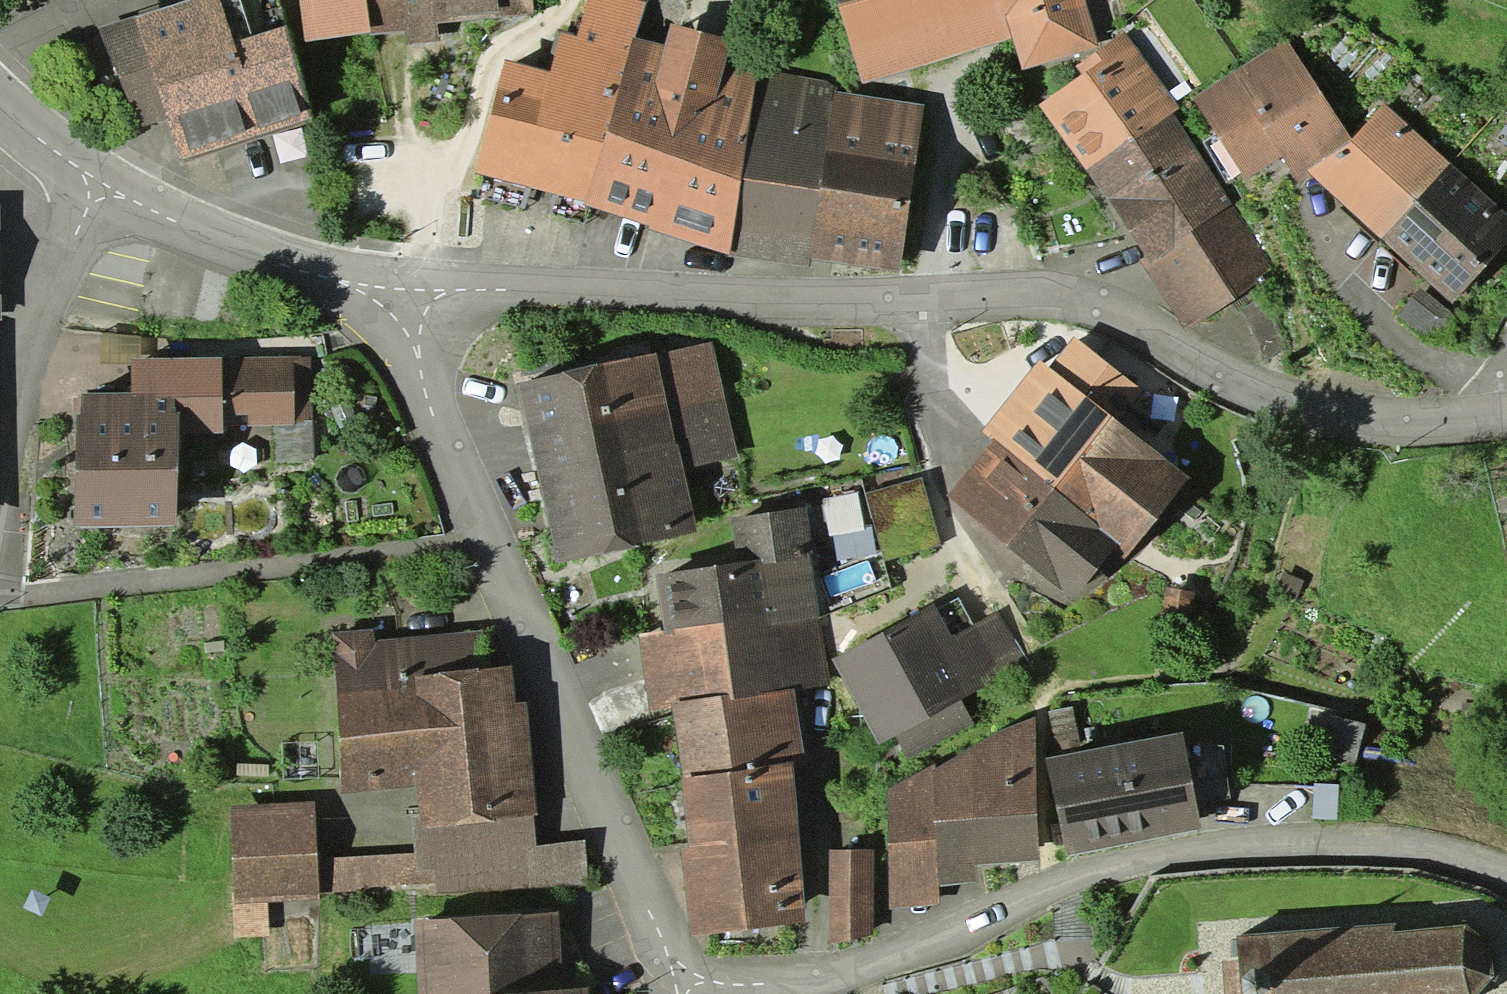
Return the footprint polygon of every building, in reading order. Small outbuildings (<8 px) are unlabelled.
[(182,162),(312,117),(285,27),(252,37),(234,41),(219,0),(185,0),(100,28),(135,130),(168,118),(182,162)] [(234,41),(252,37),(239,0),(219,0),(234,41)] [(305,41),(371,32),(371,35),(407,31),(408,45),(440,41),(437,24),(534,14),(533,0),(299,0),(305,41)] [(585,200),(632,38),(635,38),(645,2),(639,0),(587,0),(577,36),(562,32),(550,71),(505,60),(476,173),(585,200)] [(862,84),(1012,38),(1022,70),(1098,47),(1084,0),(838,0),(862,84)] [(632,38),(585,200),(584,203),(651,225),(650,228),(730,255),(761,69),(726,59),(731,39),(671,23),(665,45),(635,38),(632,38)] [(1039,104),(1085,168),(1172,114),(1179,109),(1125,32),(1076,65),(1082,74),(1039,104)] [(1308,171),(1352,140),(1289,42),(1193,98),(1246,179),(1282,157),(1300,185),(1315,176),(1308,171)] [(811,268),(811,259),(900,272),(924,106),(834,91),(835,83),(761,69),(730,255),(811,268)] [(1315,176),(1382,238),(1453,164),(1386,103),(1352,140),(1308,171),(1315,176)] [(1277,271),(1172,114),(1085,168),(1144,257),(1139,261),(1187,331),(1277,271)] [(1453,164),(1382,238),(1453,303),(1506,244),(1506,214),(1453,164)] [(1451,311),(1419,288),(1399,315),(1432,338),(1451,311)] [(993,438),(947,495),(1074,599),(1114,549),(1123,556),(1190,474),(1121,418),(1144,390),(1075,334),(1049,365),(1041,358),(982,429),(993,438)] [(714,340),(519,382),(558,562),(699,532),(685,468),(739,456),(714,340)] [(75,414),(75,525),(177,525),(176,432),(224,432),(224,426),(295,426),(295,423),(313,423),(313,355),(140,359),(131,359),(131,364),(130,393),(81,394),(79,414),(75,414)] [(941,544),(922,478),(866,495),(885,560),(941,544)] [(863,526),(857,492),(823,498),(830,536),(833,535),(864,530),(863,526)] [(808,506),(731,518),(738,563),(656,575),(664,631),(637,636),(652,710),(674,706),(673,703),(730,695),(730,700),(794,689),(832,685),(808,506)] [(872,525),(863,526),(864,530),(833,535),(838,561),(877,554),(872,525)] [(1198,590),(1166,587),(1163,609),(1196,612),(1198,590)] [(959,599),(937,611),(952,638),(974,626),(959,599)] [(934,605),(832,659),(879,744),(895,737),(961,700),(980,690),(952,638),(937,611),(934,605)] [(974,626),(952,638),(980,690),(1031,663),(1002,611),(974,626)] [(421,828),(533,816),(537,816),(526,702),(516,703),(510,666),(486,667),(484,631),(374,642),(375,631),(332,633),(342,793),(416,787),(421,828)] [(730,695),(673,703),(674,706),(682,777),(792,762),(792,767),(808,765),(794,689),(730,700),(730,695)] [(961,700),(895,737),(908,760),(974,724),(961,700)] [(1072,706),(1042,712),(1051,758),(1082,753),(1072,706)] [(998,731),(934,769),(934,765),(887,788),(889,910),(939,906),(938,885),(977,882),(976,864),(1039,860),(1037,716),(998,731)] [(1047,759),(1066,855),(1201,829),(1182,733),(1082,753),(1051,758),(1047,759)] [(792,762),(682,777),(688,848),(680,848),(692,936),(805,924),(792,767),(792,762)] [(320,900),(319,893),(318,860),(315,801),(229,805),(234,893),(231,893),(233,940),(270,938),(268,903),(320,900)] [(533,816),(421,828),(414,828),(416,855),(418,873),(433,872),(435,885),(437,897),(587,885),(585,842),(537,847),(533,816)] [(829,851),(830,946),(872,935),(874,850),(829,851)] [(416,855),(318,860),(319,893),(362,891),(362,888),(435,885),(433,872),(418,873),(416,855)] [(589,988),(562,990),(558,913),(416,921),(419,993),(590,993),(589,988)] [(1465,926),(1395,931),(1395,924),(1238,937),(1238,959),(1225,960),(1226,993),(1476,993),(1493,977),(1492,943),(1465,926)]
